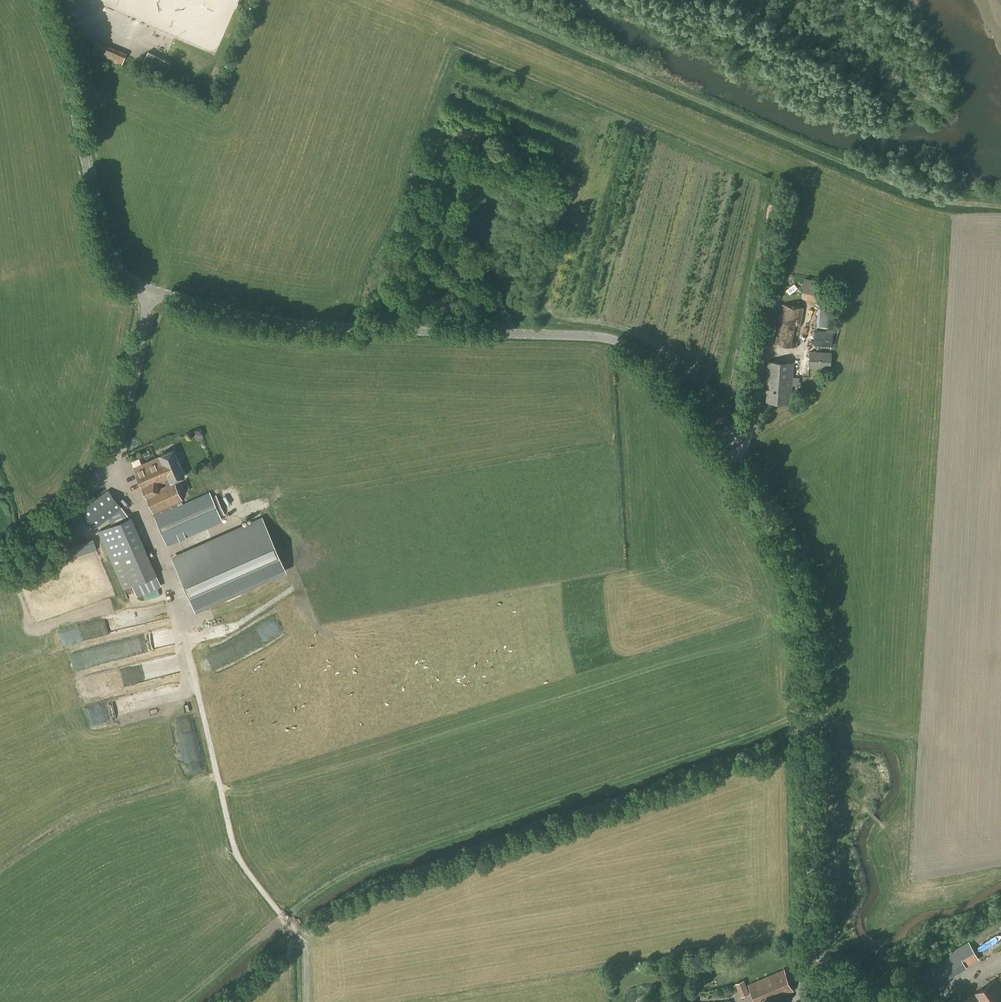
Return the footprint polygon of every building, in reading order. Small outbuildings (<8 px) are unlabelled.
[(121,66),(126,53),(96,41),(91,54),(121,66)] [(805,278),(801,299),(821,303),(825,282),(805,278)] [(816,326),(830,326),(831,304),(818,303),(817,303),(816,326)] [(797,347),(804,308),(782,304),(775,343),(797,347)] [(832,346),(833,332),(815,331),(814,345),(832,346)] [(831,370),(832,352),(810,351),(809,368),(831,370)] [(791,392),(793,364),(768,362),(766,390),(767,390),(766,402),(789,403),(790,392),(791,392)] [(182,504),(181,501),(182,501),(173,481),(184,476),(173,450),(159,456),(159,457),(133,468),(143,493),(152,514),(153,514),(167,546),(223,522),(220,517),(225,515),(216,495),(211,497),(209,492),(182,504)] [(95,529),(122,509),(107,490),(80,511),(95,529)] [(195,612),(286,572),(262,516),(171,557),(195,612)] [(160,587),(155,576),(156,576),(130,517),(96,531),(123,591),(132,587),(136,598),(143,595),(145,600),(160,596),(157,588),(160,587)] [(151,622),(172,617),(169,605),(148,610),(151,622)] [(82,668),(107,666),(106,650),(81,652),(82,668)] [(1000,947),(1000,937),(978,950),(982,957),(1000,947)] [(922,993),(957,973),(957,972),(979,960),(969,942),(946,954),(911,975),(922,993)] [(794,991),(784,969),(748,984),(756,1001),(769,1001),(794,991)] [(741,998),(750,994),(744,980),(735,984),(741,998)] [(996,981),(963,1001),(1000,1001),(1000,988),(996,981)]
